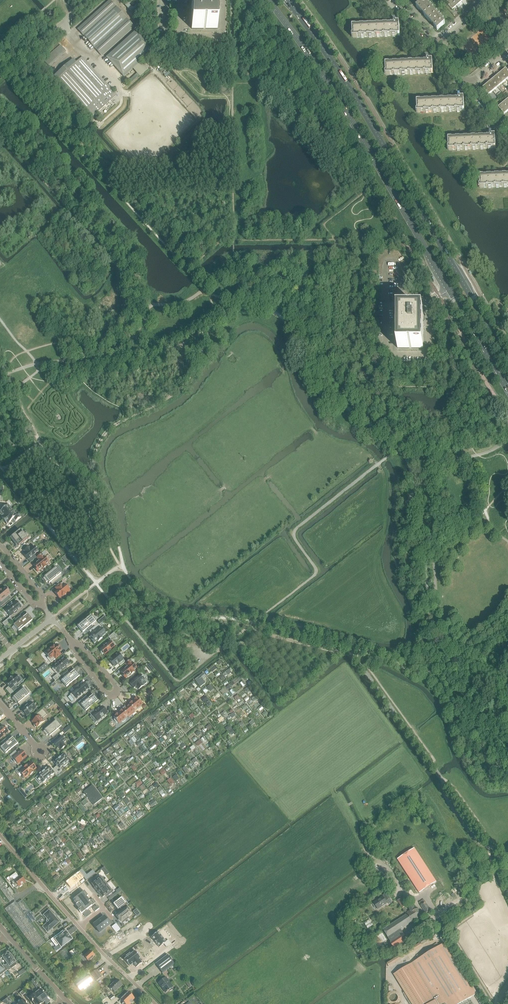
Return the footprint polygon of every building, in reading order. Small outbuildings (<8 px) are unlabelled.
[(217,11),(217,6),(217,0),(192,0),(192,2),(192,6),(192,11),(192,16),(192,20),(192,25),(192,29),(203,29),(206,29),(217,29),(217,25),(217,20),(217,16),(217,11)] [(427,19),(435,12),(424,0),(416,7),(419,10),(420,10),(425,15),(424,16),(427,19)] [(451,0),(446,4),(452,10),(457,6),(451,0)] [(132,26),(109,1),(78,31),(100,55),(132,26)] [(437,31),(445,24),(435,12),(427,19),(429,22),(430,21),(435,27),(434,27),(437,31)] [(134,13),(132,14),(140,24),(142,22),(134,13)] [(400,36),(400,26),(399,26),(399,23),(396,23),(396,20),(396,18),(391,18),(392,25),(356,27),(356,25),(351,25),(351,28),(352,28),(353,38),(395,36),(398,36),(400,36)] [(66,53),(60,47),(41,64),(46,70),(48,67),(49,69),(66,53)] [(433,73),(433,63),(432,63),(432,61),(433,61),(432,60),(429,61),(429,58),(429,55),(425,56),(425,61),(425,62),(389,64),(389,63),(384,63),(384,66),(386,66),(386,76),(431,73),(431,74),(433,73)] [(82,57),(76,62),(73,59),(52,78),(90,120),(97,113),(111,100),(117,95),(82,57)] [(507,80),(501,73),(496,77),(502,84),(507,80)] [(502,84),(496,77),(492,81),(497,88),(502,84)] [(497,88),(492,81),(487,85),(493,92),(497,88)] [(493,92),(487,85),(482,88),(488,95),(493,92)] [(464,111),(464,101),(463,101),(463,98),(464,98),(461,98),(460,96),(460,93),(456,93),(456,100),(420,102),(420,100),(416,101),(416,103),(417,103),(417,113),(463,111),(464,111)] [(503,104),(498,108),(504,114),(507,111),(507,109),(503,104)] [(496,149),(495,138),(495,136),(492,136),(491,133),(492,133),(492,131),(487,131),(488,136),(487,136),(487,138),(452,139),(452,138),(447,138),(447,141),(448,141),(449,151),(494,149),(496,149)] [(483,177),(483,175),(478,176),(478,178),(479,178),(480,188),(507,187),(507,176),(483,177)] [(423,335),(423,330),(423,325),(423,317),(423,312),(412,312),(409,312),(398,312),(398,316),(398,321),(398,325),(398,330),(398,335),(398,339),(398,344),(398,348),(409,348),(412,348),(423,348),(423,344),(423,339),(423,335)] [(11,508),(13,506),(9,501),(7,503),(8,505),(0,512),(0,513),(3,517),(2,518),(3,519),(13,511),(11,508)] [(16,522),(21,517),(19,514),(17,516),(13,511),(3,519),(7,524),(13,519),(16,522)] [(19,543),(20,545),(30,537),(27,533),(24,535),(20,530),(10,538),(16,546),(19,543)] [(29,547),(24,551),(26,554),(24,555),(28,560),(30,562),(36,557),(34,555),(38,551),(35,547),(31,550),(29,547)] [(39,560),(33,565),(36,568),(35,568),(38,572),(41,569),(42,570),(47,566),(46,565),(49,563),(43,556),(46,553),(44,552),(37,558),(39,560)] [(62,577),(60,574),(61,574),(56,567),(44,577),(43,578),(46,582),(48,581),(49,583),(50,583),(52,585),(62,577)] [(65,594),(70,590),(65,585),(63,582),(61,584),(55,588),(57,591),(55,593),(59,599),(62,597),(63,597),(66,595),(65,594)] [(9,596),(10,595),(8,592),(9,592),(6,588),(3,590),(2,590),(0,592),(0,602),(0,603),(0,605),(1,606),(11,599),(9,596)] [(17,611),(22,607),(20,606),(20,604),(19,603),(18,603),(16,601),(13,604),(12,603),(8,606),(9,607),(5,610),(10,616),(14,613),(15,614),(18,612),(17,611)] [(24,627),(32,620),(28,615),(24,619),(21,615),(14,620),(16,623),(14,625),(17,630),(22,626),(24,627)] [(96,626),(94,624),(96,621),(92,616),(87,621),(86,619),(77,626),(82,631),(86,628),(89,631),(96,626)] [(100,624),(107,618),(105,616),(98,622),(100,624)] [(5,626),(12,620),(10,617),(2,623),(5,626)] [(106,634),(101,628),(102,627),(100,624),(90,632),(92,635),(90,637),(92,639),(91,640),(94,644),(97,641),(98,642),(102,638),(102,637),(106,634)] [(105,656),(115,647),(114,646),(116,645),(113,641),(111,642),(110,641),(106,644),(106,643),(103,645),(104,646),(100,650),(101,651),(101,653),(102,654),(104,654),(105,656)] [(61,655),(59,652),(61,650),(57,645),(54,647),(54,646),(50,649),(51,649),(46,654),(48,657),(47,658),(51,663),(55,659),(56,659),(61,655)] [(125,662),(123,660),(122,658),(122,657),(120,655),(119,655),(118,654),(109,661),(114,667),(118,664),(120,666),(125,662)] [(58,674),(70,664),(69,662),(69,661),(68,659),(66,659),(65,657),(53,667),(54,668),(52,669),(56,674),(58,673),(58,674),(52,678),(55,681),(61,677),(58,674)] [(130,660),(125,664),(127,666),(121,672),(123,674),(122,675),(125,679),(130,675),(130,676),(135,672),(134,671),(137,669),(136,667),(136,666),(134,664),(133,664),(130,660)] [(71,683),(79,676),(75,671),(71,675),(68,671),(62,676),(64,678),(61,681),(65,686),(70,682),(71,683)] [(206,676),(203,673),(200,676),(195,680),(200,687),(205,683),(203,679),(206,676)] [(11,689),(21,681),(16,674),(5,683),(9,687),(6,689),(10,695),(13,692),(11,689)] [(141,683),(144,680),(144,679),(144,677),(143,676),(141,675),(141,676),(140,675),(136,678),(134,676),(128,681),(130,684),(134,688),(136,687),(139,690),(143,686),(141,683)] [(160,688),(152,694),(156,698),(157,699),(168,690),(167,689),(163,685),(161,681),(157,685),(160,688)] [(89,689),(84,683),(81,685),(79,683),(73,688),(75,690),(71,693),(72,693),(70,695),(74,700),(76,698),(76,699),(89,689)] [(31,697),(29,695),(29,694),(24,688),(12,698),(15,702),(16,701),(18,703),(20,706),(31,697)] [(90,708),(98,701),(94,696),(89,699),(86,696),(78,702),(81,706),(81,705),(85,710),(89,706),(90,708)] [(36,708),(31,702),(33,700),(31,697),(26,702),(28,704),(21,709),(22,710),(21,711),(23,714),(24,713),(27,716),(36,708)] [(141,708),(141,706),(143,704),(137,698),(129,705),(126,708),(131,713),(132,715),(135,712),(134,711),(136,709),(137,710),(138,710),(141,708)] [(52,701),(45,707),(47,710),(54,704),(52,701)] [(98,721),(107,713),(102,707),(96,712),(94,709),(89,713),(91,716),(90,717),(95,723),(98,721)] [(128,716),(131,713),(126,708),(123,710),(114,717),(115,718),(114,719),(114,720),(116,722),(118,723),(119,724),(122,721),(122,722),(123,722),(126,720),(126,718),(128,716)] [(43,709),(36,714),(38,717),(32,722),(34,725),(34,726),(35,728),(36,728),(37,728),(45,721),(43,718),(47,715),(43,709)] [(61,731),(59,729),(61,727),(56,720),(45,730),(43,731),(46,735),(48,734),(50,736),(53,738),(61,731)] [(8,732),(3,726),(0,728),(0,739),(8,732)] [(63,744),(66,741),(62,737),(59,739),(57,737),(52,742),(54,744),(57,749),(59,747),(61,750),(66,746),(63,744)] [(10,750),(18,743),(14,738),(9,742),(6,738),(1,743),(3,746),(0,747),(5,752),(9,749),(10,750)] [(18,764),(27,757),(22,750),(18,754),(16,751),(10,756),(12,758),(13,758),(14,759),(14,761),(15,762),(17,763),(18,764)] [(68,764),(66,763),(70,760),(64,754),(60,757),(58,759),(54,762),(57,766),(55,768),(59,773),(62,771),(60,768),(63,766),(64,767),(68,764)] [(33,772),(36,769),(31,762),(27,765),(24,768),(21,766),(15,771),(17,774),(20,772),(25,778),(29,774),(30,775),(33,772)] [(50,776),(54,773),(56,776),(59,773),(55,768),(52,770),(49,767),(44,771),(42,772),(37,777),(42,783),(46,779),(48,781),(51,778),(50,776)] [(103,798),(93,785),(83,792),(94,805),(103,798)] [(436,882),(414,848),(397,859),(419,893),(436,882)] [(26,882),(24,880),(21,876),(19,877),(16,873),(10,877),(9,877),(7,879),(9,882),(10,881),(13,884),(12,885),(14,888),(15,887),(16,888),(18,887),(19,887),(20,887),(22,885),(26,882)] [(95,882),(92,884),(97,891),(107,884),(100,876),(94,881),(95,882)] [(0,879),(0,890),(9,902),(14,898),(0,879)] [(396,886),(393,881),(387,885),(391,889),(396,886)] [(107,884),(97,891),(102,898),(105,895),(106,897),(113,892),(107,884)] [(82,905),(91,898),(83,888),(78,891),(79,893),(75,896),(76,897),(71,900),(79,911),(82,909),(82,910),(83,909),(82,908),(84,907),(82,905)] [(388,903),(383,896),(373,902),(378,910),(388,903)] [(401,930),(413,922),(413,923),(422,916),(420,912),(420,911),(419,909),(418,909),(417,909),(416,907),(415,908),(412,904),(407,906),(410,911),(408,912),(405,907),(407,905),(406,902),(408,901),(405,896),(397,900),(405,914),(407,913),(407,914),(383,930),(388,938),(390,942),(396,951),(409,943),(401,930)] [(122,897),(113,904),(118,910),(120,908),(121,910),(127,906),(129,905),(122,897)] [(431,910),(427,904),(424,899),(419,903),(426,914),(431,910)] [(46,943),(31,923),(36,919),(22,900),(17,904),(15,901),(5,909),(36,951),(46,943)] [(130,910),(127,906),(121,910),(117,913),(119,916),(118,917),(121,921),(122,921),(123,922),(129,918),(127,916),(131,914),(129,911),(130,910)] [(59,922),(49,910),(44,915),(47,919),(47,920),(47,923),(43,927),(48,932),(59,922)] [(99,933),(109,924),(104,917),(93,925),(99,933)] [(116,924),(112,927),(116,932),(120,929),(116,924)] [(61,931),(52,938),(57,945),(60,942),(63,945),(73,938),(72,937),(73,937),(71,933),(70,934),(67,931),(63,934),(61,931)] [(477,993),(465,974),(460,966),(446,943),(394,975),(412,1003),(426,1003),(434,999),(435,1001),(430,1003),(471,1003),(468,999),(477,993)] [(72,956),(65,948),(59,952),(65,961),(72,956)] [(79,955),(74,949),(69,952),(74,959),(79,955)] [(91,959),(95,956),(90,951),(84,957),(81,954),(79,957),(88,966),(93,961),(91,959)] [(136,951),(125,959),(131,966),(134,964),(137,968),(143,963),(140,959),(141,958),(136,951)] [(17,964),(14,960),(10,955),(8,953),(7,954),(7,953),(3,956),(4,957),(3,957),(7,964),(5,966),(8,970),(8,971),(17,964)] [(175,964),(167,955),(155,964),(163,973),(175,964)] [(102,977),(96,970),(91,974),(97,981),(102,977)] [(94,982),(90,977),(89,978),(88,976),(85,979),(83,976),(76,981),(78,984),(76,985),(81,991),(84,989),(83,988),(90,983),(90,984),(94,982)] [(173,987),(166,977),(159,983),(161,986),(162,986),(163,988),(162,988),(166,993),(169,990),(170,991),(171,991),(172,990),(173,989),(172,988),(173,987)] [(115,993),(122,985),(117,979),(109,987),(115,993)] [(49,1001),(43,993),(44,993),(44,992),(43,993),(39,988),(34,992),(42,1003),(44,1001),(46,1003),(49,1001)] [(401,997),(400,994),(398,992),(394,991),(391,991),(389,993),(387,995),(387,998),(387,1001),(389,1003),(390,1003),(398,1003),(399,1003),(401,1000),(401,997)] [(34,992),(29,996),(32,1001),(32,1002),(33,1001),(35,1003),(41,1003),(42,1003),(34,992)] [(134,999),(131,995),(131,994),(129,993),(128,992),(120,1000),(123,1003),(122,1003),(130,1003),(131,1003),(130,1003),(134,999)]
